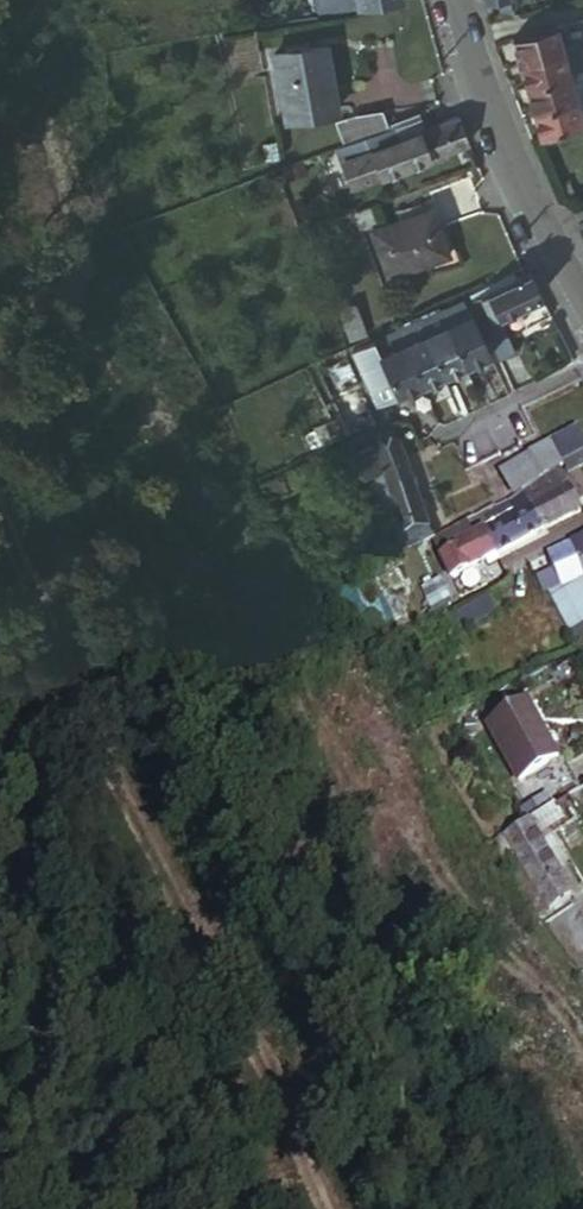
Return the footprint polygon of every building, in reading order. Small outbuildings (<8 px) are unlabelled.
[(399,0),(319,0),(323,18),(399,0)] [(516,7),(514,0),(496,0),(497,10),(516,7)] [(515,39),(522,63),(566,51),(565,47),(559,26),(515,39)] [(326,46),(274,57),(288,121),(339,109),(326,46)] [(573,74),(582,71),(582,56),(577,58),(574,49),(566,51),(573,74)] [(566,51),(522,63),(528,86),(573,74),(566,51)] [(535,110),(579,97),(573,74),(528,86),(535,110)] [(582,107),(579,97),(535,110),(542,136),(555,131),(582,124),(582,110),(582,107)] [(394,125),(393,123),(390,116),(366,112),(345,122),(352,141),(394,125)] [(427,116),(425,112),(393,123),(394,125),(394,128),(427,116)] [(432,128),(427,116),(394,128),(394,129),(398,142),(432,128)] [(471,145),(460,117),(432,128),(398,142),(342,165),(353,192),(471,145)] [(394,129),(337,150),(342,165),(398,142),(394,129)] [(415,219),(414,214),(411,205),(401,210),(404,218),(406,222),(415,219)] [(379,222),(372,207),(356,213),(363,229),(379,222)] [(429,261),(450,252),(433,207),(414,214),(415,219),(406,222),(404,218),(373,229),(390,276),(429,261)] [(457,249),(450,252),(429,261),(433,271),(461,261),(457,249)] [(532,271),(527,272),(491,291),(501,311),(502,314),(543,293),(532,271)] [(491,291),(476,298),(486,319),(496,314),(501,311),(491,291)] [(470,363),(493,352),(473,311),(472,311),(466,299),(445,309),(451,321),(470,363)] [(353,342),(370,336),(358,304),(342,310),(353,342)] [(421,321),(427,333),(451,321),(445,309),(444,307),(420,319),(421,321)] [(512,333),(502,314),(501,311),(496,314),(506,336),(512,333)] [(486,319),(496,341),(506,336),(496,314),(486,319)] [(398,332),(405,345),(427,333),(421,321),(398,332)] [(427,333),(448,374),(468,364),(470,363),(451,321),(427,333)] [(381,356),(405,345),(398,332),(375,343),(381,356)] [(405,345),(425,386),(448,374),(427,333),(405,345)] [(506,336),(496,341),(504,355),(519,348),(512,333),(506,336)] [(402,397),(425,386),(405,345),(381,356),(384,360),(402,397)] [(380,408),(402,397),(384,360),(362,371),(380,408)] [(555,440),(565,461),(582,451),(582,426),(555,440)] [(562,466),(566,463),(565,461),(555,440),(539,447),(535,449),(547,473),(562,466)] [(422,524),(431,520),(402,441),(379,448),(379,449),(388,473),(408,528),(422,524)] [(388,473),(379,449),(353,457),(362,481),(388,473)] [(535,449),(505,465),(518,492),(526,488),(527,491),(543,481),(542,478),(547,473),(535,449)] [(569,462),(574,471),(582,467),(582,455),(569,462)] [(562,466),(547,473),(542,478),(543,481),(527,491),(526,488),(518,492),(506,499),(510,506),(545,489),(546,492),(552,489),(548,481),(565,472),(562,466)] [(573,488),(565,472),(548,481),(552,489),(555,496),(573,488)] [(582,512),(582,510),(573,488),(555,496),(550,499),(534,506),(544,531),(582,512)] [(514,515),(534,506),(550,499),(546,492),(545,489),(510,506),(514,515)] [(555,496),(552,489),(546,492),(550,499),(555,496)] [(498,553),(544,531),(534,506),(514,515),(486,529),(498,553)] [(427,538),(436,535),(431,520),(422,524),(427,538)] [(428,540),(427,538),(422,524),(408,528),(414,545),(428,540)] [(473,536),(467,524),(453,531),(460,545),(470,566),(498,553),(486,529),(473,536)] [(460,545),(453,531),(434,541),(441,555),(460,545)] [(582,572),(582,535),(573,539),(575,544),(582,572)] [(551,553),(552,555),(557,567),(565,584),(556,587),(560,597),(567,615),(575,630),(582,626),(582,572),(575,544),(551,553)] [(451,575),(470,566),(460,545),(441,555),(451,575)] [(565,584),(557,567),(539,576),(546,592),(556,587),(565,584)] [(462,594),(486,582),(479,570),(455,581),(462,594)] [(429,615),(451,605),(438,579),(417,589),(429,615)] [(463,628),(493,614),(485,598),(455,613),(463,628)] [(524,785),(564,761),(534,705),(493,729),(524,785)] [(528,821),(506,835),(551,910),(574,897),(528,821)] [(506,835),(494,842),(513,880),(535,916),(551,910),(506,835)]
